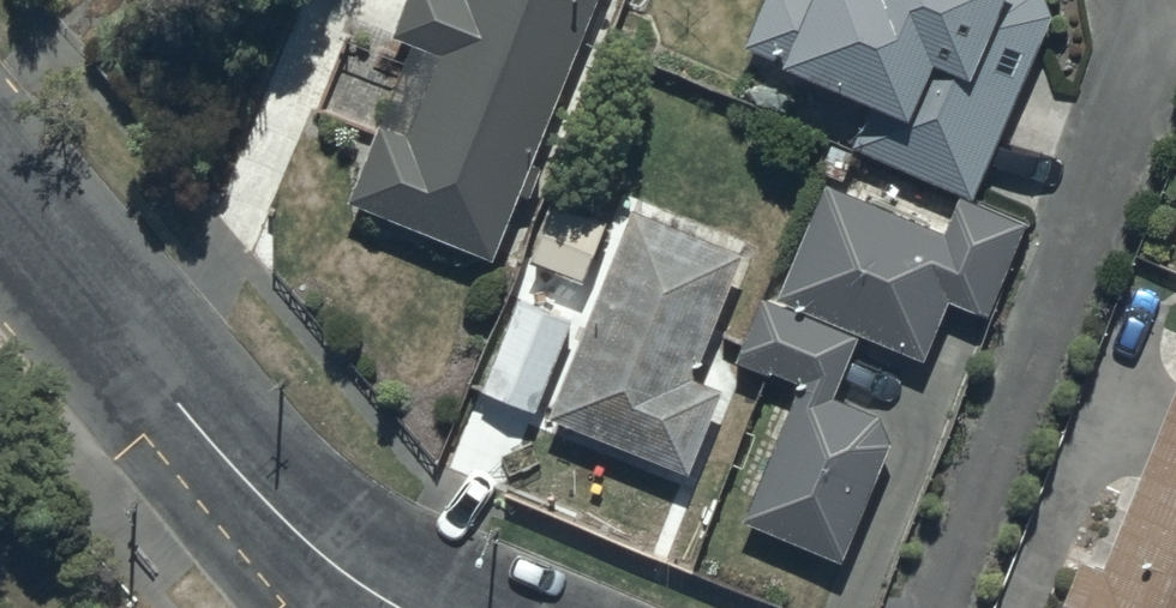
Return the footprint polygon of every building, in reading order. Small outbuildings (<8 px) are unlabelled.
[(392,31),(440,47),(406,136),(377,119),(347,195),(494,254),(599,0),(404,0),(392,31)] [(743,41),(869,93),(851,143),(974,193),(1054,13),(1048,0),(762,0),(743,41)] [(945,230),(826,181),(778,296),(925,355),(948,298),(989,314),(1028,220),(960,192),(945,230)] [(572,276),(602,218),(561,196),(530,254),(572,276)] [(741,250),(633,205),(551,411),(687,468),(720,383),(693,374),(741,250)] [(854,332),(762,291),(733,356),(799,382),(742,518),(841,558),(893,439),(877,412),(833,392),(854,332)] [(532,408),(571,317),(516,293),(477,384),(532,408)] [(1082,558),(1062,607),(1175,607),(1175,386),(1103,566),(1082,558)]
